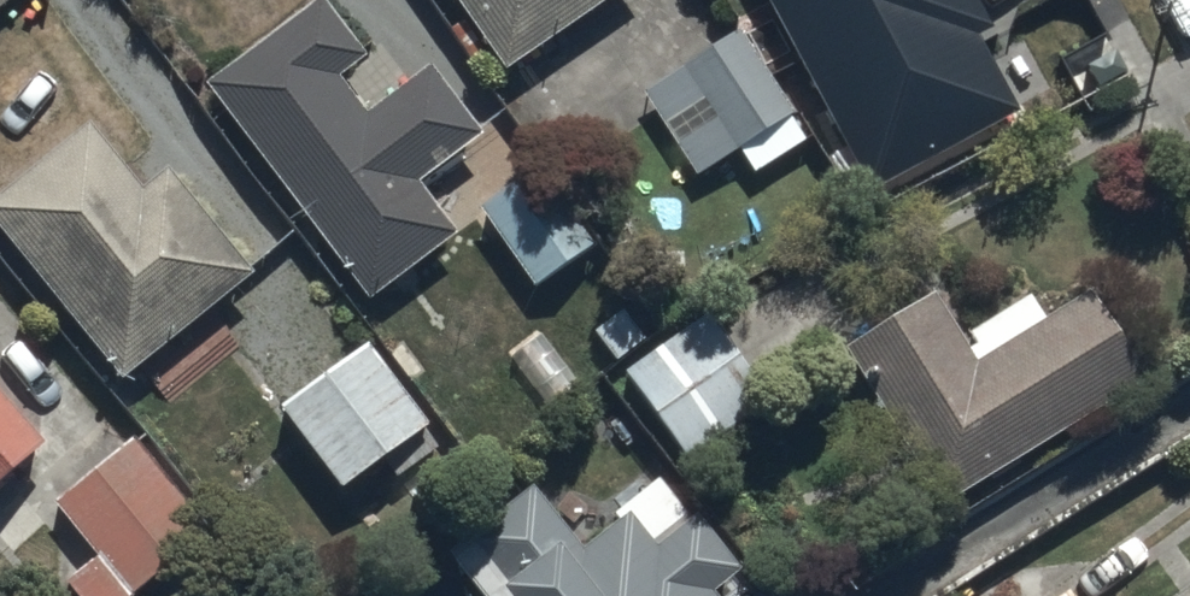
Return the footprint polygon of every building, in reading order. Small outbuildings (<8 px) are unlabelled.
[(207,80),(373,298),(458,233),(412,174),(479,123),(433,62),(368,111),(340,74),(367,53),(326,0),(311,0),(207,80)] [(504,66),(599,0),(458,0),(504,66)] [(959,14),(837,77),(846,95),(815,111),(860,197),(1013,117),(959,14)] [(738,26),(643,87),(699,173),(741,145),(757,169),(809,136),(738,26)] [(0,191),(0,220),(124,374),(252,270),(165,161),(140,181),(90,119),(0,191)] [(539,162),(483,201),(539,280),(594,240),(539,162)] [(939,284),(845,337),(938,501),(1154,378),(1101,286),(1052,314),(1036,288),(965,329),(939,284)] [(638,375),(646,389),(686,457),(772,407),(724,325),(638,375)] [(368,327),(276,397),(344,484),(396,444),(413,467),(443,444),(427,422),(436,415),(368,327)] [(41,431),(0,384),(0,467),(41,431)] [(57,496),(101,550),(67,578),(82,595),(140,595),(217,533),(135,432),(57,496)] [(544,488),(479,536),(525,595),(725,595),(716,584),(742,565),(698,507),(693,511),(661,469),(615,504),(622,513),(584,541),(544,488)] [(1173,595),(1189,595),(1189,584),(1173,595)]
